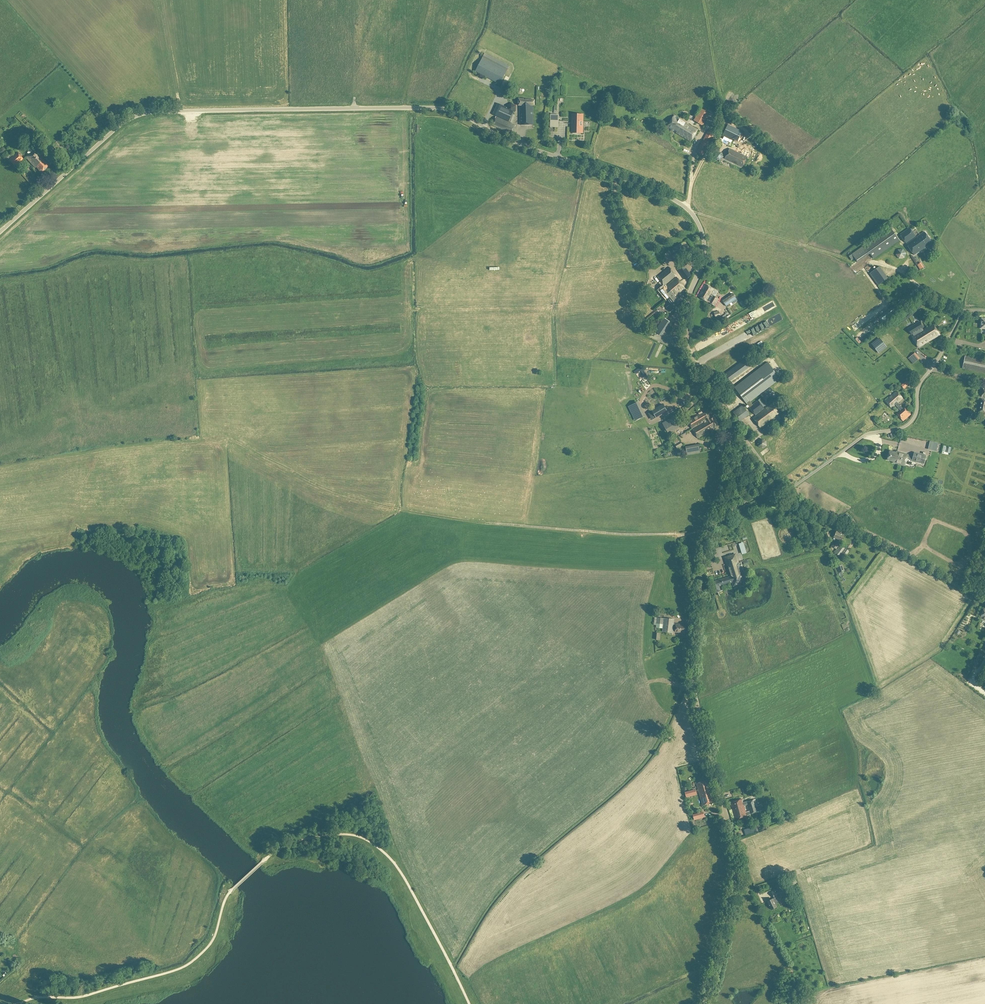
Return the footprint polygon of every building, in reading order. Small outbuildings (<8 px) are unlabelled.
[(509,65),(485,53),(475,71),(500,84),(509,65)] [(500,85),(504,87),(508,79),(505,77),(500,85)] [(533,125),(532,105),(535,105),(535,100),(518,98),(518,105),(520,105),(520,125),(533,125)] [(507,106),(505,106),(498,103),(493,114),(500,117),(512,123),(515,115),(512,113),(516,111),(516,106),(512,103),(507,106)] [(702,125),(709,113),(701,109),(694,120),(702,125)] [(571,114),(571,133),(583,133),(583,114),(571,114)] [(697,130),(679,119),(674,116),(667,128),(672,131),(672,130),(691,141),(697,130)] [(515,125),(496,117),(492,125),(512,134),(515,125)] [(738,141),(741,133),(727,126),(723,136),(731,140),(732,138),(738,141)] [(709,143),(712,138),(714,135),(715,131),(710,128),(709,130),(708,130),(696,152),(702,156),(705,151),(709,143)] [(49,165),(42,157),(43,156),(35,148),(25,157),(35,168),(36,167),(41,173),(49,165)] [(743,167),(747,157),(729,149),(725,158),(743,167)] [(15,166),(23,159),(17,152),(9,160),(15,166)] [(714,155),(715,159),(719,161),(722,157),(721,153),(717,152),(714,155)] [(874,259),(899,240),(890,227),(864,245),(874,259)] [(915,236),(910,228),(900,234),(906,243),(915,236)] [(914,255),(932,243),(924,232),(907,244),(914,255)] [(674,253),(683,248),(681,244),(672,249),(674,253)] [(675,262),(687,255),(684,249),(672,256),(675,262)] [(897,250),(895,255),(898,259),(904,258),(905,253),(903,249),(897,250)] [(688,262),(696,259),(694,255),(680,261),(681,264),(687,261),(688,262)] [(691,276),(684,266),(678,270),(685,280),(691,276)] [(664,285),(676,276),(669,267),(658,277),(664,285)] [(870,274),(877,287),(888,281),(880,268),(870,274)] [(665,286),(660,290),(667,299),(672,295),(669,291),(680,282),(677,277),(669,284),(666,286),(665,286)] [(672,295),(667,299),(672,305),(675,302),(676,304),(678,302),(677,300),(674,297),(677,295),(685,288),(680,282),(669,291),(672,295)] [(711,295),(714,290),(705,284),(698,296),(714,306),(718,299),(711,295)] [(726,306),(736,299),(733,294),(722,301),(726,306)] [(769,311),(775,309),(772,302),(767,304),(769,311)] [(755,319),(767,314),(765,308),(753,313),(755,319)] [(661,335),(670,322),(664,318),(655,331),(661,335)] [(908,328),(908,329),(911,335),(912,334),(913,335),(912,336),(918,347),(940,335),(933,324),(923,330),(922,328),(923,328),(920,321),(919,322),(914,325),(913,325),(908,328)] [(879,338),(872,345),(878,353),(886,347),(879,338)] [(919,359),(914,354),(908,359),(913,364),(919,359)] [(965,356),(962,368),(984,373),(984,360),(965,356)] [(723,375),(722,376),(727,383),(728,382),(753,364),(748,358),(723,375)] [(764,408),(763,407),(765,405),(762,402),(760,403),(758,400),(752,405),(750,402),(785,375),(773,358),(757,370),(735,387),(755,415),(764,408)] [(770,387),(761,395),(763,398),(773,391),(770,387)] [(897,391),(885,401),(891,408),(895,405),(900,410),(902,408),(898,403),(903,398),(897,391)] [(638,403),(629,407),(636,420),(644,416),(638,403)] [(652,411),(649,413),(650,416),(652,419),(656,417),(667,411),(663,404),(652,411)] [(760,428),(779,413),(772,404),(753,418),(760,428)] [(748,414),(743,405),(733,412),(738,420),(748,414)] [(911,414),(904,406),(902,408),(900,410),(896,413),(903,421),(911,414)] [(719,426),(713,415),(710,417),(708,414),(704,416),(701,411),(698,412),(699,414),(688,421),(698,438),(714,429),(719,426)] [(681,424),(676,416),(663,423),(668,432),(681,424)] [(766,436),(773,430),(770,425),(762,431),(766,436)] [(762,439),(757,442),(758,447),(763,449),(767,446),(766,440),(762,439)] [(930,441),(928,449),(936,451),(938,443),(930,441)] [(698,445),(685,447),(687,455),(700,452),(698,445)] [(908,454),(907,453),(896,450),(896,452),(890,450),(886,460),(893,462),(893,463),(905,467),(907,459),(912,460),(912,461),(924,464),(926,456),(914,452),(913,456),(908,455),(908,454)] [(840,540),(843,535),(837,531),(834,537),(837,539),(835,542),(834,542),(831,546),(836,548),(840,540)] [(742,556),(747,554),(743,544),(738,545),(742,556)] [(838,546),(838,547),(836,550),(836,549),(834,552),(843,559),(849,551),(845,548),(840,544),(838,546)] [(744,583),(735,554),(725,558),(728,569),(729,568),(730,571),(731,577),(712,583),(715,593),(720,591),(718,586),(722,585),(726,584),(732,582),(734,586),(744,583)] [(836,566),(838,573),(845,570),(842,564),(836,566)] [(685,633),(686,625),(674,624),(674,619),(664,618),(654,617),(654,625),(656,625),(656,627),(663,628),(663,631),(673,633),(673,632),(675,632),(680,633),(680,634),(683,634),(684,633),(685,633)] [(978,658),(974,665),(978,667),(982,661),(978,658)] [(714,802),(708,780),(696,783),(703,805),(714,802)] [(743,803),(742,799),(730,802),(735,820),(747,817),(744,805),(747,805),(746,802),(743,803)] [(759,812),(755,799),(746,802),(747,805),(749,814),(759,812)] [(786,880),(789,886),(797,883),(795,877),(786,880)] [(784,894),(781,888),(771,892),(774,898),(767,901),(771,909),(778,906),(777,903),(778,902),(776,898),(784,894)]
